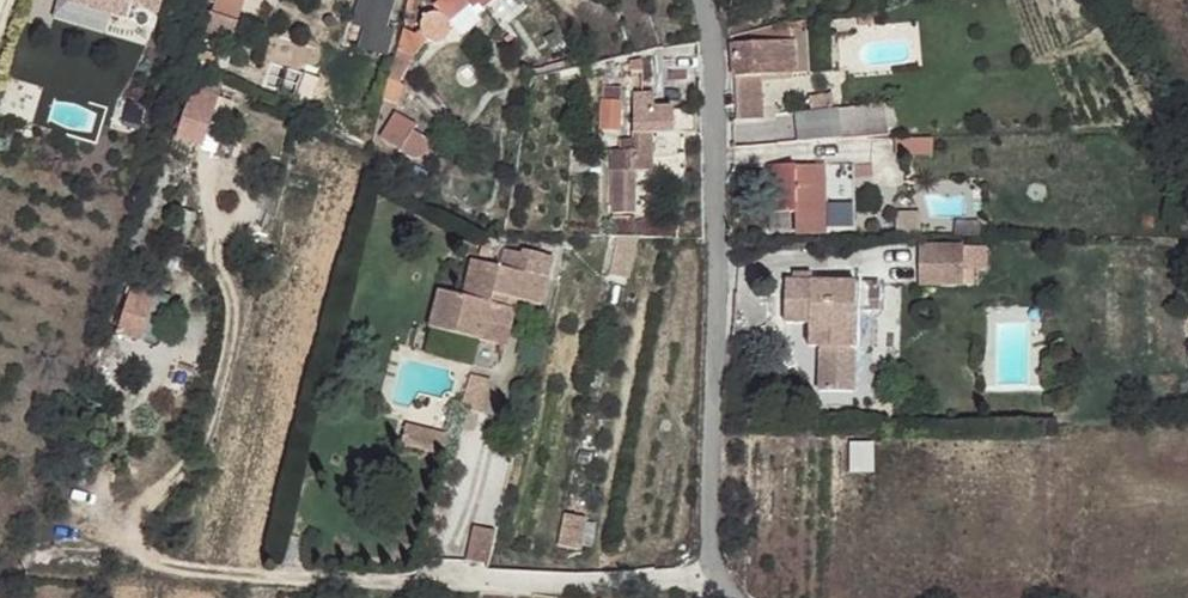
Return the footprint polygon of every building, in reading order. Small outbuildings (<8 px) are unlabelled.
[(165,0),(69,0),(69,16),(165,16),(165,0)] [(212,13),(236,22),(243,0),(216,0),(212,13)] [(385,54),(402,0),(362,0),(348,43),(385,54)] [(441,12),(444,8),(438,2),(440,0),(430,0),(441,12)] [(441,12),(444,19),(456,27),(474,7),(466,0),(451,0),(444,8),(441,12)] [(474,7),(478,11),(488,0),(466,0),(474,7)] [(456,27),(444,19),(440,18),(436,19),(433,21),(431,23),(428,26),(428,30),(427,33),(428,35),(429,39),(432,43),(436,44),(439,46),(444,46),(448,44),(452,40),(455,33),(456,27)] [(810,23),(737,38),(735,44),(765,44),(764,76),(810,71),(810,23)] [(765,44),(735,44),(736,77),(764,76),(765,44)] [(397,60),(387,85),(394,88),(412,69),(397,60)] [(387,85),(381,100),(396,111),(406,101),(401,94),(418,74),(412,69),(394,88),(387,85)] [(764,76),(736,77),(737,116),(763,116),(764,76)] [(218,100),(192,91),(176,140),(203,147),(218,100)] [(622,143),(622,157),(636,158),(651,156),(652,137),(674,136),(671,111),(655,110),(653,99),(634,98),(634,142),(622,143)] [(620,106),(600,106),(599,132),(620,132),(620,106)] [(697,110),(671,111),(674,136),(697,136),(697,110)] [(837,111),(837,143),(858,142),(857,112),(837,111)] [(857,112),(858,142),(872,143),(871,111),(857,112)] [(388,121),(367,146),(408,180),(418,170),(421,159),(418,155),(414,154),(404,145),(397,140),(403,132),(394,124),(388,121)] [(403,132),(397,140),(404,145),(409,138),(403,132)] [(651,156),(636,158),(637,174),(652,173),(651,156)] [(622,157),(612,158),(613,176),(637,174),(636,158),(622,157)] [(862,168),(831,170),(834,230),(865,228),(862,168)] [(801,172),(775,172),(777,221),(803,219),(804,231),(834,230),(831,170),(801,172)] [(925,246),(923,287),(967,288),(969,248),(925,246)] [(509,254),(505,272),(554,282),(559,259),(530,252),(528,259),(509,254)] [(635,264),(618,260),(613,279),(631,284),(635,264)] [(444,294),(433,330),(485,343),(492,328),(514,332),(519,318),(511,311),(491,305),(493,292),(500,271),(473,264),(463,297),(444,294)] [(505,272),(500,271),(493,292),(516,297),(549,303),(554,282),(505,272)] [(799,282),(788,282),(787,324),(812,326),(811,347),(823,348),(823,390),(857,393),(860,309),(861,284),(819,281),(819,273),(800,273),(799,282)] [(861,284),(860,309),(883,311),(884,284),(861,283),(861,284)] [(156,293),(132,285),(117,334),(140,341),(156,293)] [(493,292),(491,305),(511,311),(516,297),(493,292)] [(493,384),(474,380),(467,413),(484,417),(493,384)] [(449,443),(410,432),(406,450),(445,459),(449,443)] [(588,524),(567,520),(561,553),(581,556),(588,524)]
